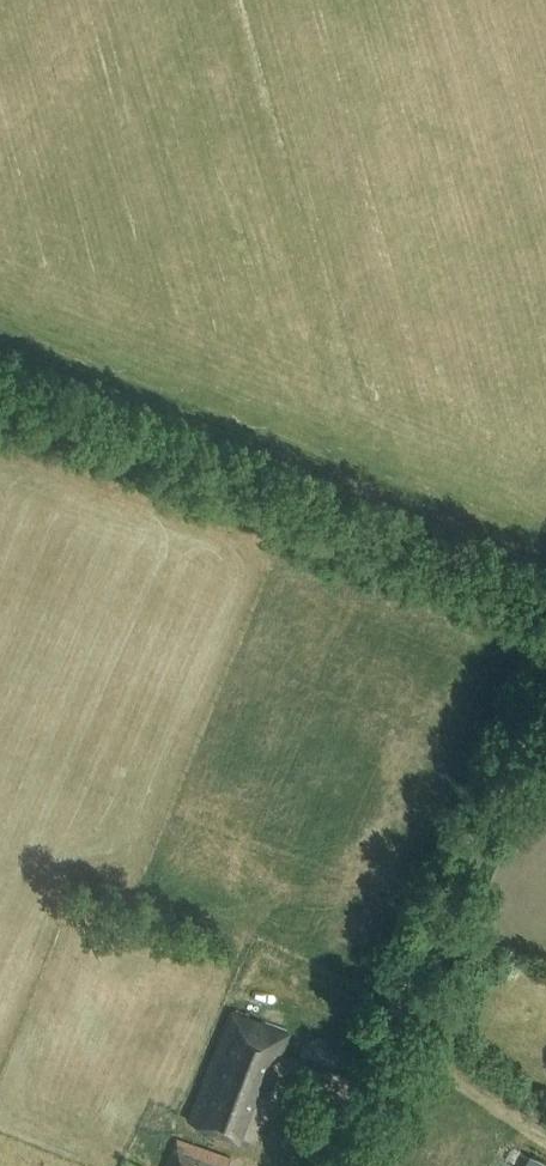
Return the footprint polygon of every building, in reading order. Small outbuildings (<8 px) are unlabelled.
[(280,1053),(288,1031),(232,1010),(190,1119),(239,1138),(272,1050),(280,1053)] [(177,1135),(165,1165),(226,1165),(231,1155),(177,1135)] [(530,1154),(524,1165),(545,1165),(545,1163),(530,1154)]
